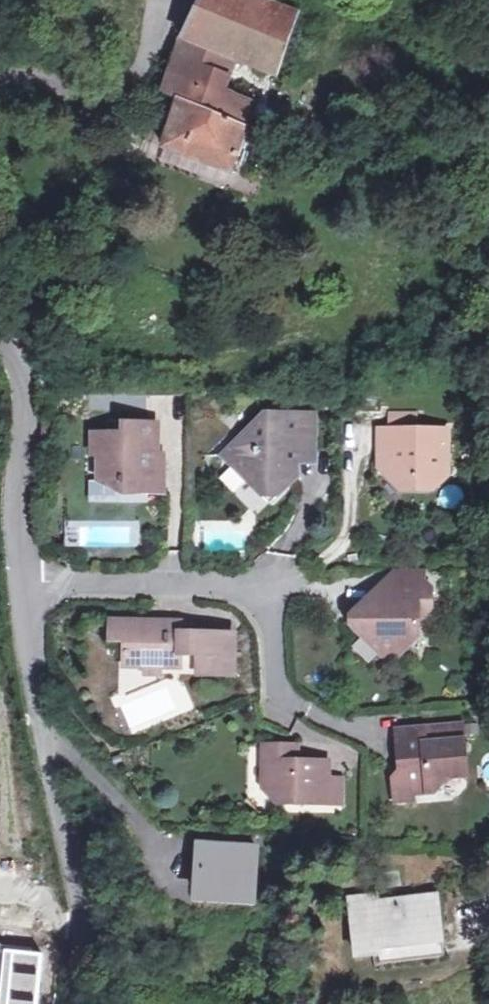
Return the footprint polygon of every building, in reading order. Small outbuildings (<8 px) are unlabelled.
[(231,62),(279,76),(298,15),(251,0),(209,0),(187,50),(231,62)] [(220,101),(231,62),(187,50),(171,99),(185,107),(216,116),(220,101)] [(256,110),(220,101),(216,116),(185,107),(167,160),(234,182),(256,110)] [(149,136),(145,159),(159,162),(164,139),(149,136)] [(306,448),(327,447),(326,412),(292,411),(292,420),(268,419),(245,443),(244,464),(263,484),(283,481),(296,492),(311,474),(310,460),(307,460),(306,448)] [(401,415),(401,429),(427,428),(426,415),(401,415)] [(60,419),(56,438),(66,440),(70,421),(60,419)] [(157,483),(173,484),(175,452),(168,452),(168,421),(137,421),(137,430),(103,430),(103,454),(110,454),(110,480),(129,481),(128,493),(157,494),(157,483)] [(458,427),(427,428),(401,429),(391,429),(391,448),(398,448),(398,465),(398,473),(413,491),(441,491),(460,471),(458,427)] [(244,464),(245,443),(231,454),(244,464)] [(327,460),(327,447),(306,448),(307,460),(310,460),(327,460)] [(157,483),(157,494),(172,494),(173,484),(157,483)] [(410,568),(397,587),(444,589),(437,568),(410,568)] [(444,589),(397,587),(396,604),(375,604),(367,610),(367,627),(393,656),(405,645),(421,645),(433,636),(432,621),(444,607),(444,589)] [(167,662),(167,665),(188,668),(190,654),(206,656),(203,675),(240,676),(242,632),(188,630),(188,623),(120,621),(119,644),(132,644),(132,664),(150,665),(150,661),(167,662)] [(405,645),(393,656),(410,656),(421,645),(405,645)] [(150,661),(150,665),(149,674),(166,675),(167,665),(167,662),(150,661)] [(417,791),(418,797),(439,796),(447,780),(476,778),(472,728),(404,731),(408,768),(398,781),(400,793),(417,791)] [(335,806),(335,782),(335,763),(305,762),(304,747),(272,746),(270,792),(283,791),(284,804),(335,806)] [(335,782),(335,806),(348,807),(349,783),(335,782)] [(417,791),(400,793),(401,808),(419,806),(418,797),(417,791)] [(195,895),(257,897),(259,855),(197,850),(195,895)] [(412,944),(414,965),(446,961),(436,887),(380,893),(383,918),(361,920),(364,950),(384,947),(412,944)] [(257,897),(195,895),(194,907),(256,912),(257,897)] [(412,944),(384,947),(384,968),(414,965),(412,944)] [(0,945),(0,990),(4,990),(2,1003),(43,1003),(46,955),(34,954),(33,948),(0,945)]
